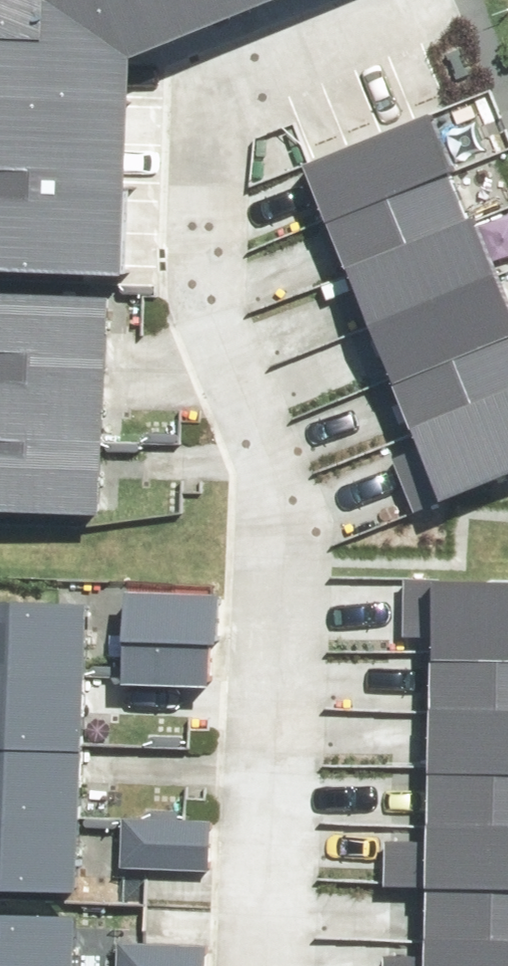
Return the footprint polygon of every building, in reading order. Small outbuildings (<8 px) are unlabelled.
[(105,237),(143,240),(144,49),(260,0),(0,0),(0,234),(105,237)] [(433,93),(310,147),(334,201),(457,147),(433,93)] [(457,147),(334,201),(358,255),(481,201),(457,147)] [(481,201),(358,255),(382,310),(505,256),(481,201)] [(103,329),(105,237),(0,234),(0,326),(103,329)] [(382,310),(406,364),(507,319),(507,263),(505,256),(382,310)] [(406,364),(430,418),(507,384),(507,319),(406,364)] [(100,421),(103,329),(0,326),(0,418),(100,421)] [(430,418),(454,472),(507,449),(507,384),(430,418)] [(98,513),(100,421),(0,418),(0,510),(98,513)] [(446,620),(507,621),(507,563),(447,561),(446,620)] [(214,572),(139,566),(132,656),(207,662),(214,572)] [(88,650),(91,576),(0,573),(0,647),(88,650)] [(444,678),(507,680),(507,621),(446,620),(444,678)] [(86,724),(88,650),(0,647),(0,721),(86,724)] [(443,737),(507,738),(507,680),(444,678),(443,737)] [(84,798),(86,724),(0,721),(0,796),(84,798)] [(441,795),(507,797),(507,738),(443,737),(441,795)] [(200,782),(119,783),(119,844),(201,842),(200,782)] [(440,854),(507,855),(507,797),(441,795),(440,854)] [(82,872),(84,798),(0,796),(0,870),(82,872)] [(438,912),(507,914),(507,855),(440,854),(438,912)] [(80,946),(82,872),(0,870),(0,944),(80,946)] [(436,965),(507,965),(507,914),(438,912),(436,965)] [(112,927),(112,965),(193,965),(193,926),(112,927)] [(80,946),(0,944),(0,965),(79,965),(80,946)]
